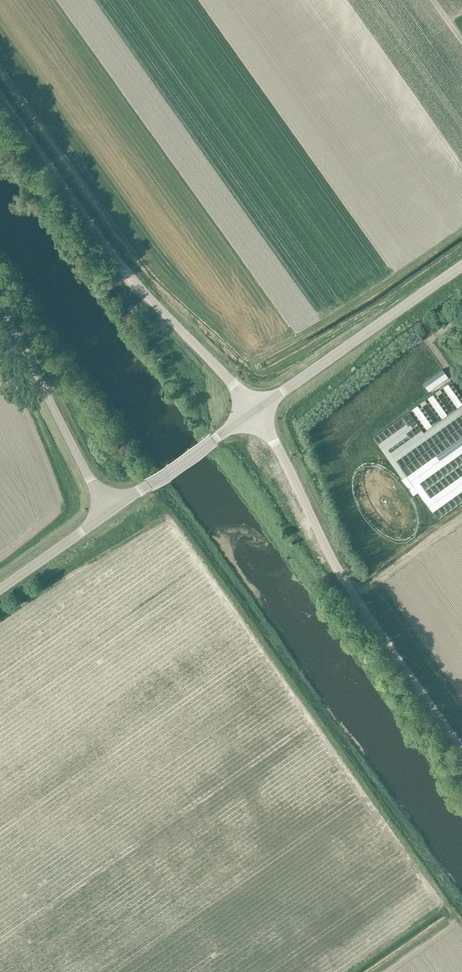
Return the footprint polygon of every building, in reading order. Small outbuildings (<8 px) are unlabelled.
[(422,341),(419,336),(412,340),(416,345),(422,341)] [(461,403),(461,395),(451,380),(440,388),(455,408),(461,403)] [(440,419),(451,411),(436,391),(425,398),(440,419)] [(424,430),(435,422),(421,402),(410,409),(424,430)] [(411,495),(419,490),(438,517),(461,501),(461,423),(402,467),(407,474),(399,479),(411,495)]
